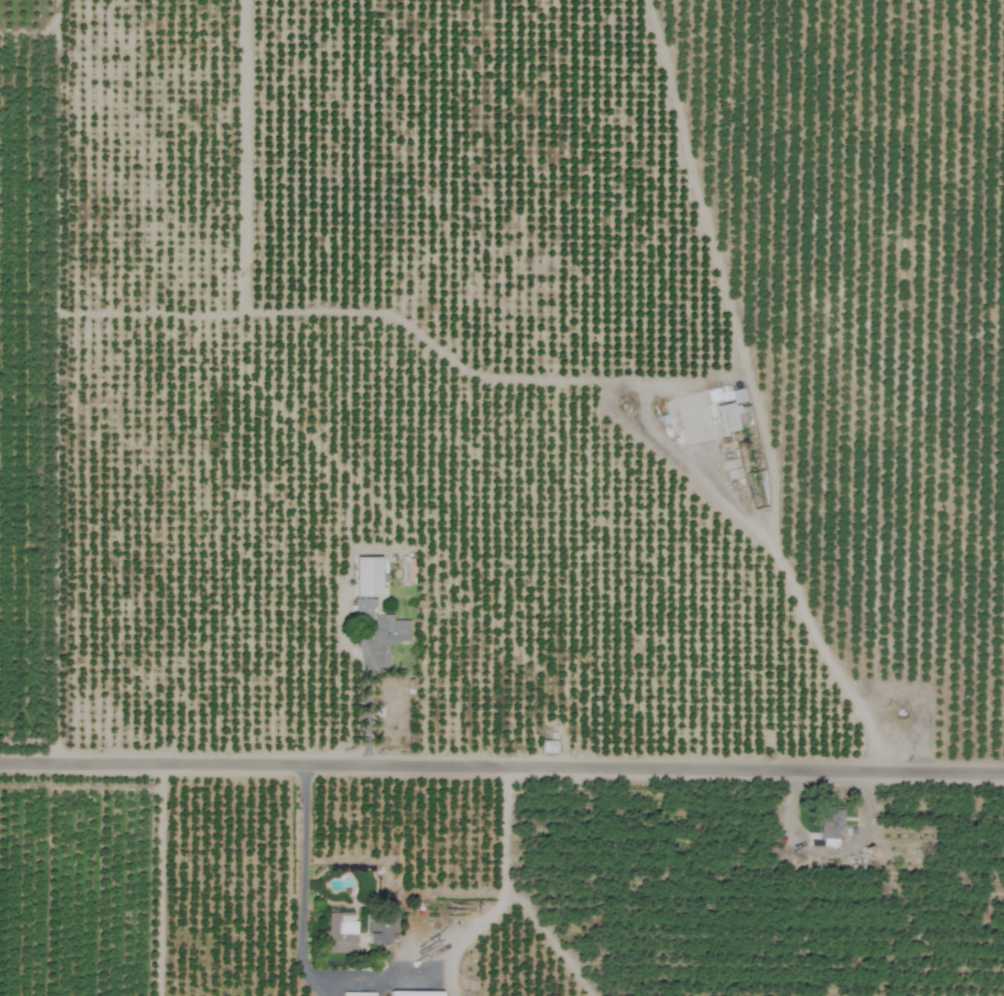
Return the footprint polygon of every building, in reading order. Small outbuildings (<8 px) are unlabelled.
[(715,405),(720,433),(751,427),(744,389),(721,393),(723,403),(715,405)] [(354,557),(353,595),(378,596),(379,558),(354,557)] [(372,622),(373,599),(354,598),(353,621),(372,622)] [(392,615),(371,614),(370,643),(407,644),(408,621),(391,620),(392,615)] [(556,740),(541,741),(541,752),(556,752),(556,740)] [(841,811),(820,810),(820,839),(840,840),(841,811)] [(327,914),(327,932),(323,932),(322,952),(355,953),(356,915),(327,914)] [(397,943),(396,915),(367,916),(367,944),(397,943)]
